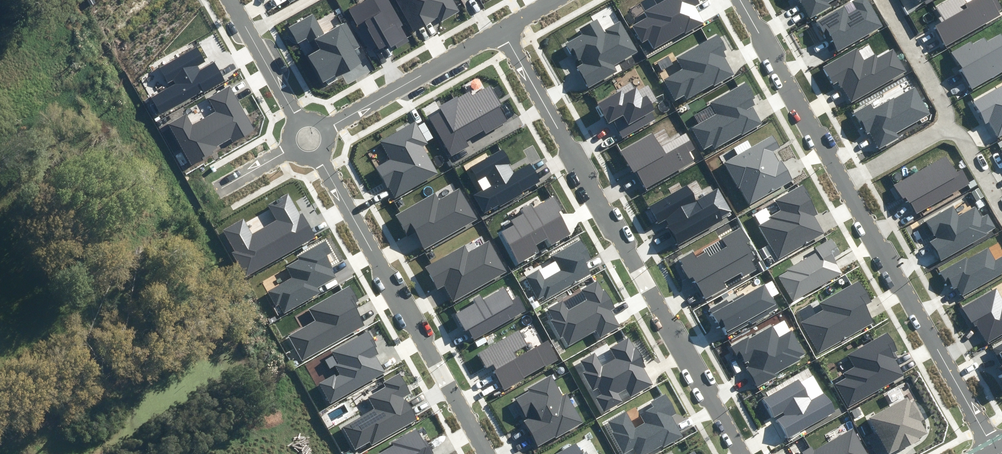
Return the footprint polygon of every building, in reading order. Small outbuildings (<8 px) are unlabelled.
[(391,0),(361,0),(349,8),(358,23),(364,20),(383,51),(395,43),(398,49),(415,39),(391,0)] [(454,0),(396,0),(414,31),(438,17),(441,22),(460,11),(454,0)] [(632,25),(643,43),(648,40),(654,50),(703,22),(694,6),(698,4),(696,0),(663,0),(642,12),(645,17),(632,25)] [(810,18),(832,6),(830,3),(835,0),(800,0),(810,18)] [(884,27),(868,0),(856,0),(853,2),(857,9),(849,14),(846,8),(837,12),(819,23),(836,53),(884,27)] [(995,0),(971,0),(966,2),(969,7),(934,26),(945,46),(1001,15),(1001,13),(995,0)] [(313,14),(290,27),(299,42),(307,38),(314,51),(306,56),(322,84),(360,63),(353,50),(360,46),(346,22),(324,34),(313,14)] [(638,52),(620,21),(604,31),(597,20),(580,30),(582,34),(565,44),(573,59),(578,57),(582,64),(577,66),(589,86),(617,70),(614,66),(638,52)] [(727,49),(719,34),(676,57),(683,69),(664,79),(675,100),(684,95),(686,99),(733,74),(722,52),(727,49)] [(969,43),(952,52),(971,87),(1001,70),(1001,38),(1000,34),(987,41),(985,37),(971,44),(969,43)] [(207,61),(198,45),(158,67),(168,84),(174,81),(175,83),(150,97),(160,115),(204,90),(205,91),(226,79),(215,60),(202,68),(200,65),(207,61)] [(840,81),(851,101),(904,71),(892,50),(878,58),(876,53),(864,60),(858,49),(824,68),(833,84),(840,81)] [(757,101),(748,84),(712,103),(719,115),(693,128),(704,148),(713,144),(715,148),(762,122),(752,104),(757,101)] [(973,102),(985,125),(989,123),(997,137),(1001,134),(1001,85),(973,102)] [(256,129),(230,86),(208,98),(216,112),(191,127),(185,118),(170,127),(192,165),(220,148),(219,146),(231,139),(233,142),(256,129)] [(623,87),(596,103),(609,125),(614,123),(622,137),(655,118),(651,111),(654,109),(646,96),(644,98),(636,86),(625,92),(623,87)] [(873,103),(854,114),(866,135),(870,133),(878,148),(900,137),(897,133),(931,114),(915,86),(875,108),(873,103)] [(441,110),(428,117),(451,156),(469,146),(465,140),(483,129),(485,133),(507,120),(488,87),(472,96),(469,91),(439,108),(441,110)] [(389,159),(437,173),(423,147),(428,144),(415,121),(379,141),(389,159)] [(654,130),(620,150),(644,191),(695,162),(689,152),(694,149),(689,141),(668,154),(654,130)] [(741,155),(725,164),(749,206),(794,180),(782,159),(780,161),(774,152),(781,148),(774,136),(752,149),(748,142),(737,148),(741,155)] [(515,172),(503,151),(470,169),(482,190),(473,195),(484,214),(540,182),(529,164),(515,172)] [(907,199),(916,214),(969,184),(962,170),(957,173),(947,156),(895,186),(904,201),(907,199)] [(437,173),(389,159),(375,167),(393,198),(437,173)] [(687,186),(649,207),(659,224),(665,220),(678,244),(724,219),(723,217),(731,213),(717,188),(695,200),(687,186)] [(770,219),(759,226),(779,259),(824,233),(813,215),(816,213),(801,187),(774,202),(780,211),(769,217),(770,219)] [(434,192),(394,215),(407,237),(415,232),(424,249),(476,219),(458,190),(439,201),(434,192)] [(243,218),(223,229),(235,251),(232,253),(245,276),(316,236),(303,213),(301,215),(289,194),(268,205),(276,219),(252,233),(243,218)] [(562,210),(554,197),(534,208),(532,204),(521,209),(523,213),(510,220),(513,225),(502,231),(519,261),(538,251),(535,246),(547,239),(551,245),(571,234),(559,212),(562,210)] [(936,239),(931,242),(940,259),(995,229),(987,215),(980,219),(975,210),(960,218),(954,208),(926,223),(936,239)] [(739,228),(722,238),(727,246),(710,256),(706,250),(694,257),(692,253),(680,259),(704,301),(728,288),(725,282),(741,273),(743,277),(757,269),(752,260),(756,258),(739,228)] [(454,301),(508,272),(490,239),(468,251),(465,244),(424,266),(437,289),(445,284),(454,301)] [(818,253),(777,275),(792,302),(843,273),(834,258),(840,255),(832,239),(815,248),(818,253)] [(592,260),(581,240),(552,256),(560,270),(545,279),(540,269),(525,277),(538,300),(545,296),(547,299),(591,275),(585,264),(592,260)] [(318,288),(336,278),(324,256),(331,252),(325,242),(298,257),(299,259),(286,267),(292,277),(267,292),(276,306),(279,304),(284,313),(321,292),(318,288)] [(939,272),(950,290),(955,287),(961,298),(1001,275),(1001,257),(996,260),(989,247),(968,259),(967,257),(939,272)] [(603,289),(598,281),(581,290),(587,300),(567,310),(562,302),(548,309),(554,319),(551,320),(560,337),(562,336),(567,345),(596,329),(601,337),(620,327),(611,311),(616,308),(605,288),(603,289)] [(870,302),(858,282),(819,304),(823,310),(800,323),(818,355),(875,323),(864,305),(870,302)] [(777,308),(765,284),(730,303),(728,298),(709,309),(720,329),(724,326),(728,334),(777,308)] [(360,301),(352,286),(309,308),(316,321),(289,336),(302,360),(366,326),(355,304),(360,301)] [(473,340),(525,311),(518,298),(513,300),(505,286),(481,299),(480,296),(474,299),(476,302),(455,314),(464,331),(467,329),(473,340)] [(1001,334),(1001,300),(996,289),(964,307),(985,344),(1001,334)] [(780,337),(774,325),(731,346),(738,361),(743,358),(757,386),(776,377),(774,372),(806,356),(793,330),(780,337)] [(527,345),(519,330),(478,353),(486,368),(491,365),(505,390),(559,360),(548,340),(517,357),(515,352),(527,345)] [(381,352),(369,331),(331,353),(341,371),(320,383),(331,402),(385,371),(375,355),(381,352)] [(835,384),(849,408),(904,375),(893,356),(899,353),(887,333),(849,355),(856,367),(844,374),(845,377),(835,384)] [(634,347),(629,339),(611,349),(617,359),(603,366),(596,352),(582,360),(588,371),(585,372),(594,388),(599,385),(604,394),(597,397),(605,411),(623,401),(618,393),(625,389),(630,396),(653,383),(643,366),(646,365),(635,346),(634,347)] [(992,349),(1001,367),(1001,343),(992,349)] [(412,392),(401,372),(383,382),(386,387),(368,397),(375,408),(342,426),(355,449),(371,441),(373,445),(418,420),(405,396),(412,392)] [(514,398),(525,417),(562,395),(551,377),(514,398)] [(811,400),(799,380),(765,400),(774,417),(783,412),(785,415),(777,419),(788,438),(836,411),(825,392),(811,400)] [(567,393),(562,395),(525,417),(527,419),(523,421),(537,446),(555,436),(556,438),(584,422),(567,393)] [(605,422),(623,453),(628,453),(633,451),(635,453),(650,453),(682,436),(670,415),(675,413),(665,395),(653,402),(656,406),(639,414),(644,423),(634,428),(625,411),(605,422)] [(869,418),(889,453),(890,453),(928,433),(907,396),(869,418)] [(825,453),(868,453),(853,427),(820,446),(825,453)] [(427,446),(417,428),(391,442),(393,446),(379,453),(413,453),(427,446)] [(578,443),(558,453),(584,453),(578,443)] [(820,446),(813,450),(810,446),(797,453),(825,453),(820,446)]
